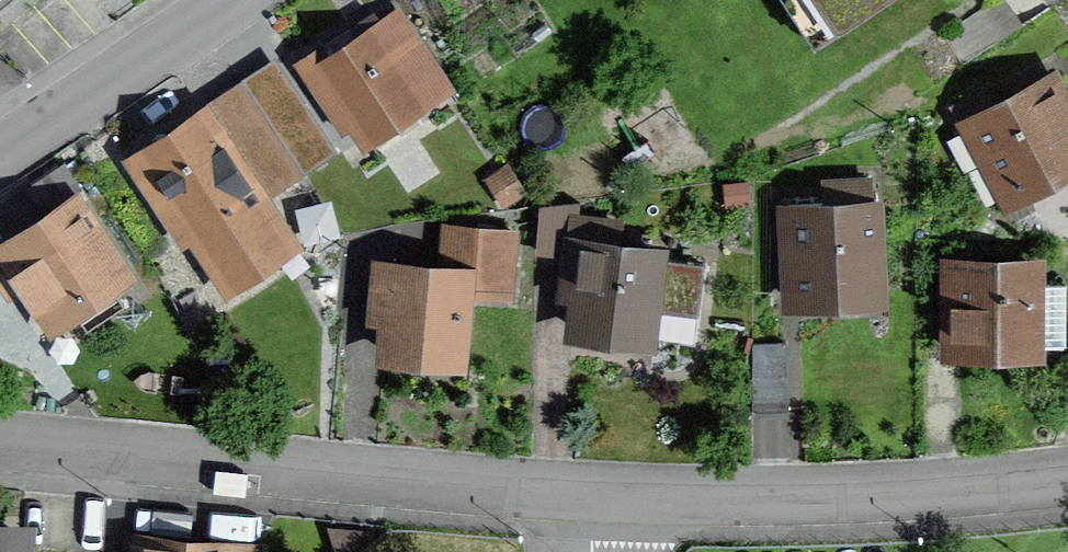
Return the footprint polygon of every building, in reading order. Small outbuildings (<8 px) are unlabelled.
[(843,29),(887,0),(824,0),(843,29)] [(356,124),(365,138),(448,84),(404,18),(386,30),(375,13),(299,64),(344,132),(356,124)] [(1017,192),(1067,164),(1067,94),(1059,77),(999,109),(987,88),(953,106),(965,127),(978,120),(1017,192)] [(172,201),(226,282),(289,241),(208,119),(148,159),(141,149),(126,159),(160,210),(172,201)] [(0,208),(0,235),(1,236),(80,183),(66,163),(0,208)] [(510,168),(489,181),(503,204),(525,191),(510,168)] [(783,207),(786,283),(800,283),(801,296),(875,294),(871,180),(839,181),(840,205),(783,207)] [(46,324),(122,273),(77,205),(1,257),(9,270),(0,276),(0,280),(7,291),(19,283),(46,324)] [(578,290),(574,330),(695,343),(703,263),(615,253),(618,229),(572,224),(565,288),(578,290)] [(445,226),(442,275),(466,277),(465,294),(509,297),(513,231),(445,226)] [(944,267),(944,348),(1065,348),(1066,286),(1035,286),(1036,267),(944,267)] [(460,358),(465,294),(466,277),(442,275),(378,271),(375,304),(388,305),(385,353),(460,358)] [(787,343),(752,343),(753,410),(788,410),(787,343)] [(22,535),(0,533),(0,551),(20,551),(22,535)]
